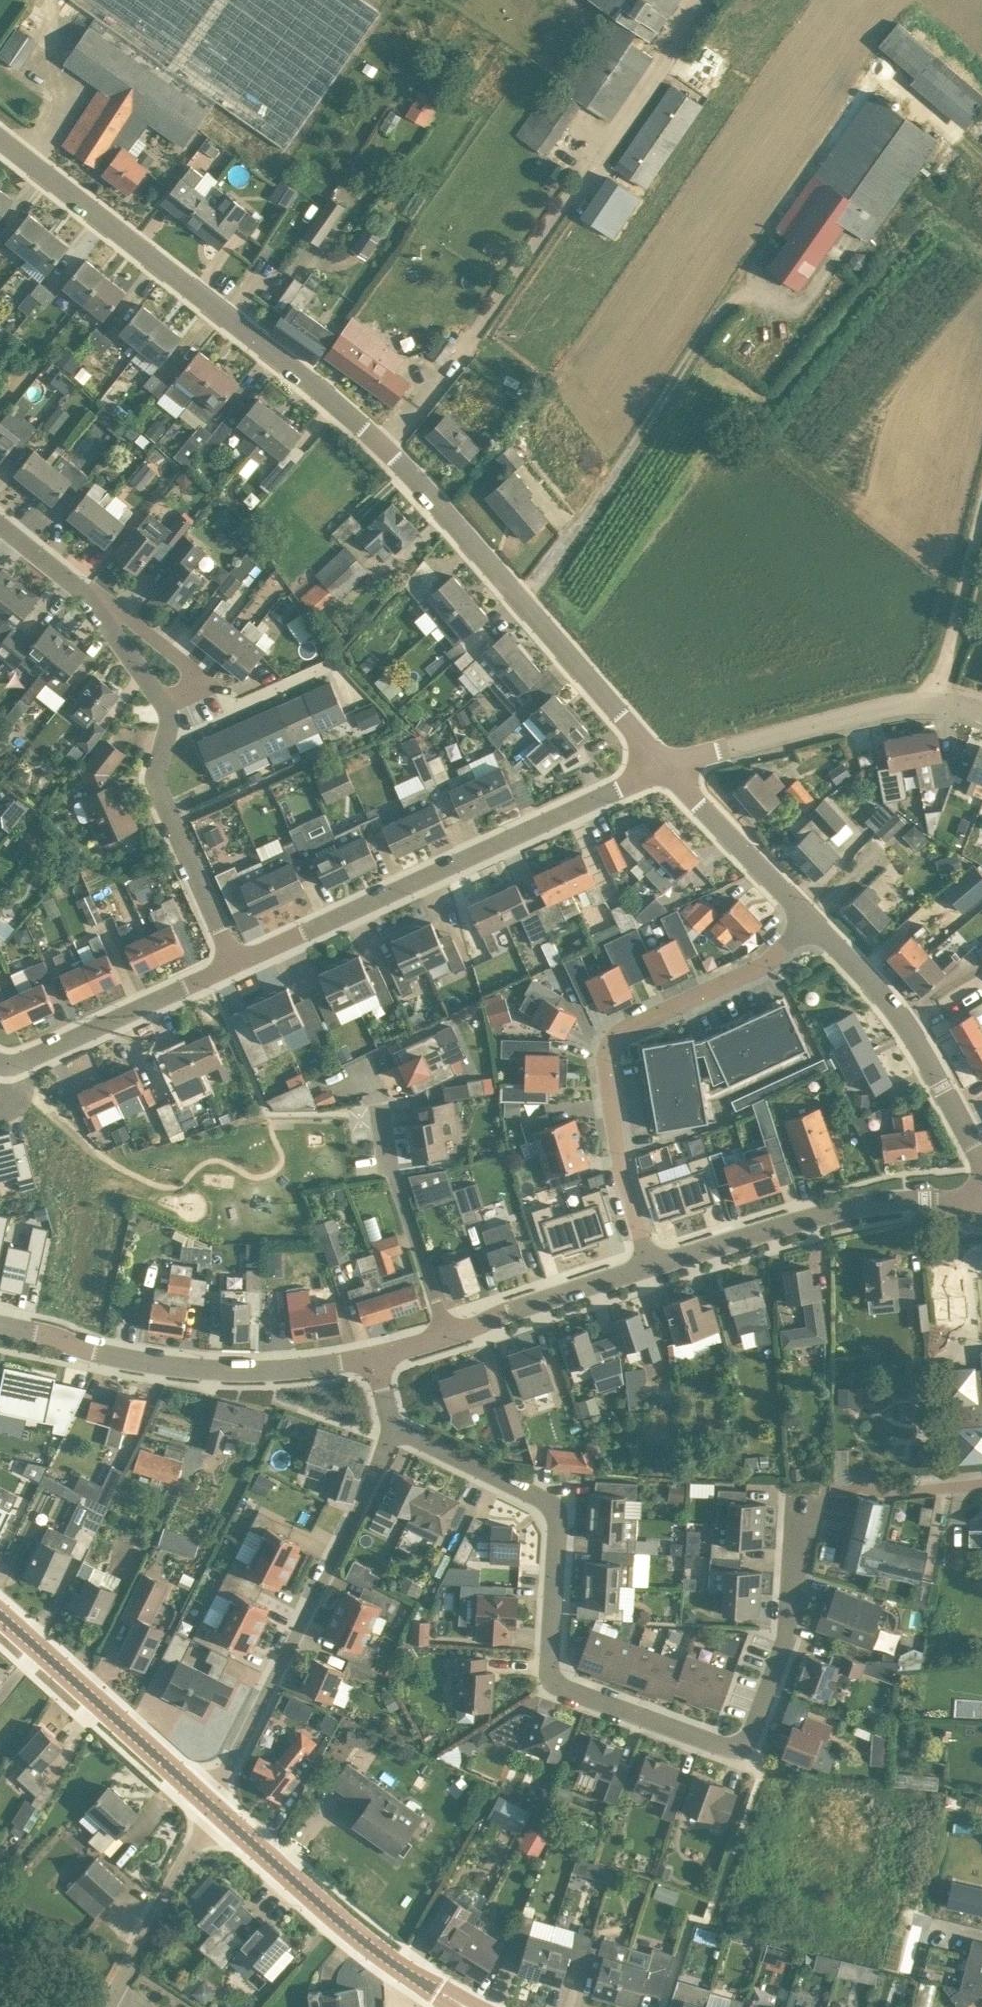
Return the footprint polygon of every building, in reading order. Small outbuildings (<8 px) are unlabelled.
[(97,165),(104,152),(132,108),(146,118),(150,121),(149,121),(185,146),(218,99),(286,149),(381,14),(362,0),(76,0),(96,14),(64,62),(101,88),(64,145),(96,166),(97,165)] [(584,60),(555,102),(544,94),(517,133),(546,153),(582,101),(609,120),(654,56),(631,40),(638,31),(650,40),(678,0),(594,0),(612,12),(580,58),(584,60)] [(29,51),(37,41),(29,35),(34,28),(32,27),(40,17),(30,9),(22,20),(24,21),(19,28),(0,55),(18,68),(29,51)] [(981,114),(981,88),(905,18),(881,44),(972,126),(981,114)] [(424,124),(434,107),(438,100),(432,96),(438,85),(430,80),(424,91),(420,89),(415,99),(407,113),(406,114),(424,124)] [(626,173),(595,218),(594,220),(614,233),(703,104),(671,82),(615,165),(626,173)] [(872,91),(776,229),(789,239),(769,267),(799,288),(843,224),(867,241),(939,140),(872,91)] [(138,137),(134,134),(146,118),(132,108),(104,152),(97,165),(105,171),(104,172),(130,191),(148,167),(136,157),(137,155),(129,149),(138,137)] [(206,139),(200,147),(214,157),(220,149),(206,139)] [(215,181),(192,165),(163,201),(184,218),(215,181)] [(286,200),(292,183),(280,178),(273,195),(286,200)] [(13,200),(0,189),(0,216),(13,200)] [(215,205),(203,196),(184,218),(220,247),(236,226),(249,235),(261,219),(249,209),(226,192),(215,205)] [(331,195),(306,234),(321,243),(346,207),(331,195)] [(7,240),(27,256),(50,229),(29,213),(7,240)] [(382,214),(372,228),(367,224),(352,247),(366,257),(392,220),(382,214)] [(70,245),(50,229),(27,256),(48,273),(70,245)] [(106,274),(86,258),(64,286),(84,302),(106,274)] [(127,291),(106,274),(84,302),(104,319),(127,291)] [(270,331),(292,346),(305,327),(296,321),(299,316),(297,315),(302,308),(315,290),(306,284),(295,276),(274,306),(283,313),(270,331)] [(292,346),(314,362),(328,343),(327,342),(333,335),(321,326),(322,324),(317,321),(343,285),(331,276),(307,311),(302,308),(297,315),(299,316),(296,321),(305,327),(292,346)] [(39,299),(48,288),(41,282),(40,281),(31,293),(22,304),(30,311),(32,308),(39,299)] [(48,288),(39,299),(47,306),(57,294),(48,288)] [(163,320),(143,304),(120,331),(141,348),(163,320)] [(354,318),(326,355),(363,382),(365,378),(372,383),(369,386),(393,404),(411,380),(397,370),(405,359),(384,344),(386,342),(354,318)] [(183,336),(163,320),(141,348),(161,364),(183,336)] [(105,334),(97,326),(87,338),(96,345),(105,334)] [(428,352),(442,363),(457,343),(443,333),(428,352)] [(113,339),(105,334),(96,345),(104,351),(113,339)] [(83,359),(66,346),(55,359),(72,372),(83,359)] [(177,377),(171,384),(174,387),(172,390),(172,393),(183,402),(186,401),(189,404),(220,366),(199,349),(177,377)] [(83,366),(75,375),(85,383),(92,374),(83,366)] [(189,404),(188,405),(208,421),(217,409),(240,382),(220,366),(189,404)] [(72,378),(61,369),(51,380),(63,390),(72,378)] [(153,391),(162,379),(154,373),(153,374),(145,384),(146,385),(152,390),(153,391)] [(170,386),(162,379),(153,391),(161,397),(166,391),(170,386)] [(238,444),(249,453),(280,415),(259,398),(239,423),(248,430),(238,444)] [(119,404),(115,409),(121,415),(126,410),(119,404)] [(60,405),(52,414),(63,423),(71,414),(60,405)] [(119,416),(109,407),(99,419),(109,427),(119,416)] [(0,422),(0,460),(0,461),(15,443),(22,449),(40,428),(24,415),(21,419),(10,410),(1,421),(0,422)] [(428,434),(461,465),(479,446),(446,414),(428,434)] [(302,432),(280,415),(249,453),(238,467),(249,476),(260,462),(261,462),(271,448),(282,457),(302,432)] [(213,432),(206,440),(216,448),(234,427),(224,419),(213,432)] [(213,432),(205,426),(201,423),(197,428),(174,455),(186,465),(206,440),(213,432)] [(154,443),(142,433),(136,439),(149,450),(154,443)] [(56,447),(63,453),(71,443),(64,437),(56,447)] [(512,445),(498,458),(511,472),(525,460),(512,445)] [(15,472),(34,488),(63,453),(56,447),(47,459),(35,449),(15,472)] [(34,488),(53,503),(70,482),(77,489),(89,474),(69,458),(63,453),(34,488)] [(141,487),(155,470),(145,462),(131,479),(141,487)] [(289,470),(280,462),(261,483),(270,491),(289,470)] [(513,474),(488,496),(525,538),(547,518),(527,497),(531,494),(513,474)] [(68,515),(87,530),(107,506),(105,505),(114,495),(108,490),(99,500),(87,491),(68,515)] [(402,512),(392,501),(364,528),(360,524),(361,523),(351,513),(332,531),(342,542),(353,531),(374,552),(376,550),(385,558),(392,551),(394,553),(419,529),(408,517),(403,511),(402,512)] [(87,530),(106,546),(126,522),(125,521),(134,511),(126,504),(117,515),(107,506),(87,530)] [(246,519),(252,511),(242,504),(236,511),(246,519)] [(153,553),(162,560),(184,533),(192,523),(182,514),(171,527),(163,537),(165,539),(153,553)] [(137,527),(115,553),(137,571),(152,551),(153,553),(165,539),(163,537),(171,527),(159,517),(154,524),(146,518),(138,528),(137,527)] [(207,551),(185,533),(163,560),(173,569),(172,570),(158,588),(180,605),(203,577),(192,569),(207,551)] [(252,533),(240,541),(244,546),(255,539),(252,533)] [(315,574),(321,579),(336,594),(339,598),(369,568),(345,544),(315,574)] [(21,583),(2,567),(0,570),(0,609),(21,583)] [(435,569),(417,589),(425,598),(420,603),(437,622),(470,594),(453,574),(446,581),(435,569)] [(232,573),(220,587),(230,596),(242,582),(232,573)] [(331,598),(318,582),(301,595),(315,612),(331,598)] [(5,659),(26,633),(16,625),(40,597),(21,583),(0,609),(0,638),(2,640),(0,642),(0,655),(5,659)] [(470,594),(437,622),(456,643),(447,651),(454,660),(488,631),(481,622),(488,615),(471,595),(474,593),(473,592),(470,594)] [(210,649),(232,622),(221,614),(230,604),(223,598),(192,636),(210,649)] [(281,600),(272,613),(286,623),(295,610),(281,600)] [(302,640),(316,631),(304,611),(290,620),(302,640)] [(225,665),(227,663),(257,625),(249,619),(241,629),(232,622),(210,649),(226,663),(225,665)] [(26,634),(26,633),(5,659),(15,667),(20,661),(30,669),(30,670),(37,676),(38,676),(69,639),(50,623),(39,637),(29,630),(26,634)] [(265,631),(257,625),(227,663),(244,677),(266,650),(274,639),(265,631)] [(470,662),(488,683),(525,651),(528,649),(527,648),(524,650),(507,630),(496,640),(488,631),(454,660),(462,669),(470,662)] [(67,679),(87,653),(69,639),(38,676),(37,676),(28,686),(38,694),(47,683),(62,695),(71,682),(67,679)] [(502,690),(510,699),(517,707),(517,708),(539,689),(532,680),(542,671),(525,651),(488,683),(497,693),(502,690)] [(367,671),(378,662),(371,654),(360,663),(367,671)] [(97,675),(77,701),(69,711),(88,727),(78,740),(90,749),(106,727),(97,720),(98,717),(100,719),(120,694),(118,692),(119,690),(119,687),(113,682),(110,682),(109,684),(97,675)] [(347,718),(331,681),(305,693),(321,729),(347,718)] [(517,707),(504,719),(514,729),(524,720),(542,740),(549,734),(576,710),(575,710),(573,712),(555,692),(548,699),(539,689),(517,708),(517,707)] [(294,741),(321,729),(305,693),(278,705),(294,741)] [(477,714),(486,706),(477,696),(468,704),(477,714)] [(356,711),(363,728),(382,720),(375,703),(356,711)] [(268,753),(294,741),(278,705),(252,717),(268,753)] [(463,724),(472,720),(465,707),(450,715),(455,725),(462,722),(463,724)] [(549,734),(542,740),(527,752),(536,763),(558,745),(566,754),(560,759),(565,770),(590,759),(582,740),(591,733),(573,713),(576,711),(576,710),(549,734)] [(252,717),(225,729),(241,765),(268,753),(252,717)] [(415,727),(425,736),(434,725),(422,717),(415,727)] [(1,738),(3,740),(16,726),(7,718),(0,725),(0,737),(1,738)] [(199,740),(215,776),(241,765),(225,729),(199,740)] [(936,729),(910,734),(916,762),(921,787),(952,782),(962,755),(942,759),(936,729)] [(910,734),(886,738),(891,764),(878,767),(885,800),(897,797),(906,795),(905,784),(901,764),(916,762),(910,734)] [(418,739),(415,736),(402,742),(403,746),(413,755),(423,750),(418,739)] [(103,841),(137,825),(117,782),(113,784),(108,772),(124,752),(107,739),(84,767),(95,794),(85,799),(77,803),(75,807),(81,819),(85,821),(93,817),(103,841)] [(75,744),(67,754),(76,762),(84,751),(75,744)] [(324,759),(334,754),(329,744),(320,748),(324,759)] [(980,744),(962,788),(971,792),(977,777),(981,779),(981,745),(980,744)] [(509,785),(525,777),(514,764),(502,751),(499,747),(469,761),(475,775),(476,775),(489,805),(499,800),(502,806),(515,800),(512,795),(514,794),(509,785)] [(292,753),(295,761),(303,757),(299,750),(292,753)] [(401,797),(409,812),(424,846),(424,845),(423,842),(447,831),(440,816),(450,811),(426,761),(427,760),(423,750),(413,755),(426,785),(401,797)] [(859,755),(861,765),(875,761),(872,751),(859,755)] [(476,775),(475,775),(469,761),(457,767),(460,773),(450,776),(440,754),(427,760),(426,761),(450,811),(459,807),(464,817),(488,805),(490,809),(491,808),(489,805),(476,775)] [(829,771),(837,783),(851,773),(843,761),(829,771)] [(318,776),(328,800),(356,788),(346,764),(318,776)] [(249,775),(252,781),(263,776),(260,770),(249,775)] [(734,790),(759,818),(781,798),(775,792),(785,783),(774,770),(764,779),(756,771),(734,790)] [(786,789),(800,804),(805,810),(816,800),(798,779),(786,789)] [(813,816),(810,819),(795,833),(801,840),(790,851),(815,877),(840,853),(826,839),(846,819),(825,795),(808,811),(813,816)] [(938,830),(944,808),(926,810),(929,829),(938,830)] [(876,830),(886,840),(906,821),(896,811),(876,830)] [(424,846),(409,812),(384,824),(379,812),(370,817),(382,843),(391,839),(398,854),(422,843),(424,846)] [(370,817),(335,833),(354,874),(377,863),(371,848),(382,843),(370,817)] [(659,859),(682,838),(665,820),(652,832),(643,822),(626,829),(628,834),(621,841),(639,861),(651,850),(659,859)] [(914,846),(926,835),(915,823),(903,834),(914,846)] [(24,836),(39,849),(49,836),(34,824),(24,836)] [(210,846),(225,839),(219,825),(204,831),(210,846)] [(295,838),(300,849),(312,875),(322,871),(328,886),(353,875),(354,878),(355,877),(354,874),(335,833),(333,829),(308,840),(303,829),(293,834),(295,838)] [(965,833),(957,830),(953,841),(954,841),(961,844),(965,834),(965,833)] [(626,863),(622,855),(614,837),(599,844),(612,870),(619,866),(626,863)] [(286,848),(262,859),(281,901),(282,900),(306,889),(301,880),(312,875),(300,849),(295,838),(284,843),(286,848)] [(663,892),(700,857),(682,838),(660,859),(659,859),(645,873),(663,892)] [(559,863),(572,892),(587,885),(595,903),(604,899),(583,852),(559,863)] [(958,852),(944,857),(949,873),(964,867),(958,852)] [(57,856),(49,865),(60,875),(69,865),(57,856)] [(234,909),(251,902),(257,912),(281,901),(282,904),(283,904),(282,900),(281,901),(262,859),(237,870),(235,864),(217,873),(234,909)] [(548,903),(538,907),(551,935),(570,926),(566,917),(581,910),(572,892),(559,863),(535,874),(548,903)] [(962,910),(981,893),(981,872),(975,863),(944,889),(962,910)] [(619,866),(612,870),(614,876),(617,875),(621,869),(619,866)] [(148,885),(143,873),(126,874),(129,881),(128,882),(130,887),(132,886),(136,895),(140,893),(139,889),(148,885)] [(493,893),(506,921),(520,915),(533,943),(551,935),(538,907),(530,911),(517,882),(493,893)] [(845,909),(870,935),(889,916),(876,902),(880,898),(869,887),(845,909)] [(79,907),(83,905),(91,924),(94,922),(104,918),(96,900),(93,892),(80,898),(76,900),(79,907)] [(506,921),(493,893),(469,904),(490,951),(499,947),(491,928),(506,921)] [(43,900),(51,917),(62,912),(54,895),(43,900)] [(159,928),(149,933),(161,961),(185,950),(172,923),(183,918),(173,896),(162,901),(163,904),(151,910),(159,928)] [(667,908),(656,896),(637,914),(644,922),(667,908)] [(699,930),(719,910),(704,896),(694,905),(685,915),(698,929),(699,930)] [(739,898),(720,916),(722,917),(711,928),(725,942),(736,931),(744,939),(762,922),(739,898)] [(622,930),(623,934),(638,926),(630,912),(625,901),(611,908),(617,922),(622,930)] [(659,943),(677,980),(690,974),(686,967),(689,966),(685,957),(698,951),(677,907),(661,915),(671,937),(659,943)] [(644,922),(637,914),(630,912),(638,926),(644,922)] [(161,961),(149,933),(136,939),(128,921),(118,925),(138,971),(161,961)] [(412,930),(428,966),(449,957),(455,971),(467,966),(453,937),(442,942),(432,921),(422,925),(419,924),(414,926),(413,929),(412,930)] [(911,934),(888,955),(905,974),(929,954),(919,942),(930,931),(923,923),(911,934)] [(32,940),(27,926),(14,931),(17,938),(18,942),(23,944),(26,942),(32,940)] [(621,934),(641,977),(654,971),(658,980),(661,979),(664,986),(677,980),(659,943),(647,948),(638,926),(623,934),(621,934)] [(400,935),(391,939),(398,955),(387,960),(403,995),(415,990),(410,980),(420,976),(418,971),(428,966),(412,930),(410,931),(407,929),(402,932),(400,935)] [(78,948),(84,962),(97,990),(120,979),(99,933),(90,938),(92,942),(78,948)] [(585,933),(571,942),(577,950),(590,941),(585,933)] [(603,969),(620,1006),(633,1000),(629,993),(632,992),(628,983),(641,977),(621,934),(605,942),(615,963),(603,969)] [(553,938),(541,943),(546,954),(558,948),(553,938)] [(97,990),(84,962),(71,968),(63,950),(53,955),(73,1000),(97,990)] [(952,954),(957,960),(961,956),(956,951),(952,954)] [(620,1006),(603,969),(591,974),(580,952),(564,959),(584,1003),(597,997),(601,1006),(604,1005),(607,1012),(620,1006)] [(929,954),(905,974),(922,993),(957,960),(952,954),(951,953),(938,964),(929,954)] [(341,962),(340,963),(356,999),(376,990),(383,1004),(395,999),(381,970),(370,975),(360,954),(351,958),(347,957),(342,959),(341,962)] [(20,991),(32,1019),(55,1008),(45,985),(53,981),(44,958),(35,963),(12,973),(20,991)] [(319,972),(326,988),(336,1009),(356,999),(340,963),(338,964),(335,962),(330,965),(328,968),(319,972)] [(576,1014),(557,1004),(563,994),(533,978),(526,991),(541,1004),(533,1018),(564,1036),(576,1014)] [(20,991),(6,998),(0,984),(0,1010),(9,1029),(32,1019),(20,991)] [(284,1032),(304,1023),(295,1003),(288,987),(279,991),(275,990),(270,992),(269,996),(268,996),(284,1032)] [(247,1006),(248,1007),(232,1015),(254,1065),(271,1057),(292,1048),(284,1032),(268,996),(266,997),(263,995),(258,998),(256,1001),(247,1006)] [(506,996),(503,997),(485,1002),(492,1025),(513,1019),(506,996)] [(951,1024),(966,1050),(981,1040),(981,1001),(969,1008),(972,1012),(951,1024)] [(655,1113),(658,1129),(709,1120),(698,1053),(705,1052),(714,1082),(726,1076),(729,1083),(808,1047),(788,1005),(777,1010),(775,1005),(734,1024),(736,1029),(726,1033),(724,1028),(702,1039),(695,1040),(694,1035),(649,1043),(651,1055),(645,1056),(651,1088),(646,1088),(650,1114),(655,1113)] [(842,1063),(873,1047),(854,1010),(836,1019),(847,1040),(833,1047),(834,1049),(842,1063)] [(326,1018),(331,1028),(343,1023),(342,1022),(338,1013),(326,1018)] [(311,1038),(311,1037),(324,1031),(327,1030),(322,1020),(306,1027),(311,1038)] [(439,1030),(394,1051),(395,1052),(397,1051),(410,1080),(412,1079),(417,1090),(413,1092),(414,1093),(457,1074),(452,1062),(468,1055),(453,1022),(438,1029),(439,1030)] [(311,1037),(312,1040),(315,1044),(327,1039),(324,1031),(311,1037)] [(376,1041),(382,1038),(378,1031),(373,1033),(376,1041)] [(210,1032),(187,1043),(200,1072),(214,1066),(220,1080),(229,1076),(223,1061),(210,1032)] [(526,1069),(568,1070),(568,1056),(560,1056),(560,1053),(550,1053),(550,1039),(502,1037),(502,1055),(527,1056),(526,1069)] [(966,1050),(981,1076),(981,1075),(981,1040),(966,1050)] [(187,1043),(164,1053),(183,1097),(193,1093),(186,1078),(200,1072),(187,1043)] [(354,1055),(350,1047),(342,1045),(337,1047),(343,1061),(354,1055)] [(892,1084),(873,1047),(842,1063),(849,1078),(864,1071),(875,1092),(892,1084)] [(835,1054),(827,1058),(832,1068),(840,1064),(835,1054)] [(824,1057),(817,1060),(821,1070),(829,1066),(824,1057)] [(814,1073),(821,1070),(817,1060),(809,1064),(814,1073)] [(809,1064),(801,1068),(806,1077),(814,1073),(809,1064)] [(146,1087),(136,1066),(108,1078),(117,1100),(138,1091),(144,1106),(156,1101),(149,1086),(146,1087)] [(849,1078),(843,1066),(838,1069),(844,1081),(849,1078)] [(806,1077),(801,1068),(794,1071),(798,1081),(806,1077)] [(567,1084),(568,1070),(526,1069),(526,1083),(501,1082),(501,1100),(549,1101),(549,1087),(559,1087),(559,1084),(567,1084)] [(794,1071),(786,1075),(790,1084),(798,1081),(794,1071)] [(778,1078),(782,1087),(790,1084),(786,1075),(778,1078)] [(471,1096),(487,1093),(484,1077),(468,1080),(471,1096)] [(117,1100),(108,1078),(79,1091),(89,1113),(85,1115),(92,1129),(103,1124),(97,1110),(117,1100)] [(778,1078),(771,1082),(775,1091),(782,1087),(778,1078)] [(319,1108),(306,1080),(267,1099),(276,1109),(319,1108)] [(767,1095),(775,1091),(771,1082),(763,1085),(767,1095)] [(767,1095),(763,1085),(755,1089),(759,1098),(767,1095)] [(752,1102),(759,1098),(755,1089),(747,1092),(752,1102)] [(744,1106),(752,1102),(747,1092),(740,1096),(744,1106)] [(855,1109),(870,1110),(870,1092),(856,1092),(855,1109)] [(766,1095),(760,1098),(753,1101),(757,1115),(771,1111),(766,1095)] [(744,1106),(740,1096),(732,1099),(736,1109),(744,1106)] [(158,1106),(170,1133),(183,1127),(171,1100),(158,1106)] [(198,1122),(189,1100),(174,1107),(183,1127),(184,1129),(198,1122)] [(458,1134),(452,1101),(416,1107),(418,1122),(409,1124),(415,1159),(432,1157),(432,1155),(447,1152),(444,1136),(458,1134)] [(505,1101),(505,1115),(521,1115),(521,1101),(505,1101)] [(840,1164),(819,1106),(786,1118),(806,1176),(840,1164)] [(223,1123),(232,1119),(229,1112),(220,1115),(223,1123)] [(882,1133),(886,1156),(919,1154),(915,1129),(914,1129),(912,1112),(894,1114),(896,1131),(882,1133)] [(537,1137),(542,1152),(582,1140),(575,1117),(552,1125),(548,1113),(521,1121),(527,1139),(537,1137)] [(130,1135),(125,1123),(113,1129),(118,1141),(130,1135)] [(18,1174),(22,1190),(37,1186),(25,1139),(14,1142),(11,1130),(0,1133),(0,1178),(18,1174)] [(748,1157),(759,1193),(782,1186),(774,1162),(786,1158),(778,1133),(764,1137),(766,1143),(745,1150),(744,1150),(747,1157),(748,1157)] [(700,1138),(691,1141),(694,1152),(704,1149),(700,1138)] [(582,1140),(542,1152),(549,1175),(589,1162),(582,1140)] [(640,1155),(643,1165),(654,1162),(651,1152),(640,1155)] [(677,1176),(690,1214),(707,1209),(705,1205),(717,1201),(712,1186),(718,1185),(708,1153),(689,1159),(693,1171),(677,1176)] [(725,1164),(737,1200),(759,1193),(748,1157),(747,1157),(725,1164)] [(416,1195),(452,1183),(447,1168),(409,1174),(416,1195)] [(672,1220),(690,1214),(677,1176),(662,1181),(658,1169),(639,1175),(649,1206),(655,1205),(660,1219),(671,1216),(672,1220)] [(459,1206),(462,1216),(468,1231),(465,1222),(478,1217),(475,1208),(484,1205),(476,1181),(453,1189),(459,1206)] [(571,1210),(583,1248),(600,1243),(599,1239),(610,1235),(605,1220),(611,1218),(602,1187),(582,1193),(586,1205),(571,1210)] [(538,1192),(527,1196),(530,1205),(541,1202),(538,1192)] [(583,1248),(571,1210),(555,1215),(552,1203),(532,1209),(542,1240),(548,1238),(553,1253),(564,1250),(566,1254),(583,1248)] [(46,1207),(36,1209),(38,1219),(48,1217),(46,1207)] [(9,1215),(0,1213),(0,1260),(9,1215)] [(335,1217),(316,1224),(330,1264),(349,1257),(335,1217)] [(518,1241),(512,1220),(498,1225),(484,1229),(487,1236),(491,1250),(490,1250),(498,1276),(527,1267),(519,1240),(518,1241)] [(34,1224),(29,1248),(10,1244),(0,1287),(23,1292),(26,1280),(38,1282),(49,1228),(34,1224)] [(397,1233),(378,1239),(371,1241),(374,1251),(373,1251),(378,1266),(380,1273),(395,1269),(391,1254),(402,1250),(397,1233)] [(263,1258),(263,1242),(247,1242),(247,1257),(249,1257),(263,1258)] [(182,1244),(181,1259),(199,1261),(198,1269),(209,1270),(211,1248),(182,1244)] [(269,1249),(269,1261),(283,1261),(283,1249),(269,1249)] [(446,1263),(441,1264),(446,1280),(450,1279),(455,1294),(479,1286),(469,1255),(459,1258),(456,1249),(442,1253),(446,1263)] [(895,1255),(864,1258),(866,1278),(864,1280),(864,1286),(868,1288),(869,1297),(899,1294),(898,1292),(913,1291),(912,1276),(897,1277),(895,1255)] [(150,1329),(184,1334),(189,1301),(205,1303),(208,1278),(193,1276),(194,1264),(172,1261),(169,1287),(155,1286),(150,1329)] [(380,1273),(378,1266),(363,1271),(366,1283),(349,1288),(353,1302),(358,1300),(365,1323),(394,1314),(383,1281),(383,1280),(380,1273)] [(810,1266),(787,1269),(784,1270),(790,1302),(804,1300),(808,1324),(780,1328),(783,1346),(828,1338),(826,1326),(819,1282),(813,1283),(810,1266)] [(223,1288),(223,1336),(249,1336),(249,1314),(262,1314),(262,1268),(247,1268),(247,1288),(223,1288)] [(383,1281),(394,1314),(422,1305),(415,1282),(419,1281),(415,1270),(405,1273),(383,1280),(383,1281)] [(766,1301),(759,1277),(727,1285),(733,1309),(749,1305),(757,1332),(768,1329),(765,1318),(767,1317),(763,1301),(766,1301)] [(295,1338),(341,1331),(336,1300),(313,1304),(310,1288),(289,1291),(295,1338)] [(667,1303),(678,1340),(720,1328),(719,1326),(713,1307),(701,1311),(696,1294),(667,1303)] [(955,1295),(956,1314),(968,1314),(967,1295),(955,1295)] [(269,1311),(280,1309),(278,1296),(267,1298),(269,1311)] [(910,1303),(912,1323),(926,1322),(924,1302),(910,1303)] [(661,1356),(650,1325),(644,1327),(639,1312),(615,1319),(626,1350),(642,1345),(647,1360),(661,1356)] [(587,1329),(560,1337),(571,1368),(591,1362),(600,1389),(624,1381),(622,1357),(624,1349),(618,1334),(591,1342),(587,1329)] [(540,1344),(510,1353),(525,1397),(554,1388),(540,1344)] [(942,1370),(955,1369),(954,1359),(941,1360),(942,1370)] [(468,1371),(441,1380),(451,1410),(452,1410),(452,1419),(459,1425),(475,1420),(470,1404),(495,1396),(484,1362),(467,1367),(468,1371)] [(38,1367),(37,1372),(6,1366),(0,1392),(0,1410),(55,1422),(53,1430),(65,1433),(88,1383),(91,1378),(89,1378),(86,1383),(56,1377),(58,1371),(38,1367)] [(626,1368),(628,1404),(642,1403),(641,1380),(647,1379),(646,1367),(626,1368)] [(975,1373),(975,1367),(955,1369),(942,1370),(941,1370),(944,1404),(946,1404),(947,1412),(959,1411),(961,1427),(957,1427),(960,1461),(981,1459),(981,1373),(975,1373)] [(838,1387),(839,1406),(858,1406),(858,1387),(838,1387)] [(119,1390),(110,1424),(105,1442),(120,1447),(124,1427),(138,1431),(147,1398),(119,1390)] [(595,1395),(578,1400),(583,1416),(600,1410),(595,1395)] [(266,1411),(220,1399),(206,1448),(223,1452),(228,1432),(258,1439),(266,1411)] [(497,1406),(507,1437),(524,1432),(513,1401),(497,1406)] [(372,1443),(319,1425),(309,1459),(332,1466),(323,1491),(352,1500),(360,1475),(361,1475),(372,1443)] [(916,1459),(934,1457),(932,1442),(914,1444),(916,1459)] [(141,1447),(134,1469),(177,1482),(186,1451),(167,1446),(164,1454),(141,1447)] [(550,1466),(592,1470),(594,1450),(551,1447),(550,1466)] [(736,1472),(731,1452),(714,1457),(719,1476),(736,1472)] [(746,1456),(747,1466),(759,1465),(758,1455),(746,1456)] [(23,1472),(41,1480),(44,1473),(48,1465),(29,1460),(23,1472)] [(96,1499),(109,1506),(126,1471),(113,1464),(96,1499)] [(76,1483),(79,1474),(50,1465),(48,1474),(76,1483)] [(793,1467),(793,1477),(802,1476),(801,1466),(793,1467)] [(252,1488),(263,1494),(272,1478),(260,1472),(252,1488)] [(390,1485),(371,1525),(387,1533),(398,1510),(411,1516),(426,1484),(402,1472),(395,1487),(390,1485)] [(590,1492),(588,1514),(624,1517),(624,1516),(625,1498),(637,1498),(638,1481),(607,1480),(607,1493),(590,1492)] [(683,1500),(685,1484),(671,1483),(669,1499),(683,1500)] [(426,1484),(411,1516),(406,1525),(437,1540),(441,1531),(443,1532),(458,1500),(426,1484)] [(766,1503),(745,1501),(745,1489),(718,1488),(716,1521),(716,1522),(765,1524),(766,1503)] [(96,1533),(109,1506),(96,1499),(84,1493),(80,1501),(91,1507),(81,1525),(82,1526),(96,1532),(96,1533)] [(841,1562),(872,1570),(877,1549),(883,1551),(886,1539),(881,1538),(890,1503),(858,1495),(841,1562)] [(11,1510),(0,1505),(0,1534),(11,1510)] [(259,1509),(254,1519),(268,1526),(263,1535),(257,1548),(293,1567),(301,1552),(298,1551),(301,1543),(283,1534),(287,1525),(293,1528),(294,1527),(259,1509)] [(629,1550),(637,1551),(639,1517),(624,1516),(624,1517),(588,1514),(587,1536),(604,1537),(603,1549),(629,1550)] [(490,1559),(500,1560),(520,1561),(522,1539),(519,1538),(520,1532),(513,1525),(493,1524),(486,1520),(485,1521),(474,1515),(454,1556),(465,1563),(468,1557),(490,1558),(490,1559)] [(716,1522),(716,1521),(713,1521),(711,1555),(740,1557),(741,1546),(764,1547),(765,1524),(716,1522)] [(85,1556),(90,1544),(50,1524),(44,1537),(35,1554),(27,1572),(56,1586),(73,1549),(85,1556)] [(200,1538),(165,1527),(159,1546),(194,1557),(200,1538)] [(970,1528),(969,1544),(981,1545),(981,1528),(970,1528)] [(660,1551),(661,1538),(638,1537),(637,1583),(650,1583),(651,1550),(660,1551)] [(877,1549),(872,1570),(919,1582),(913,1602),(929,1606),(934,1580),(920,1577),(927,1549),(886,1539),(883,1551),(877,1549)] [(676,1542),(672,1545),(671,1553),(682,1553),(683,1542),(676,1542)] [(822,1553),(833,1556),(835,1547),(824,1544),(822,1553)] [(699,1554),(700,1546),(687,1545),(686,1553),(699,1554)] [(245,1570),(232,1563),(227,1573),(261,1591),(261,1590),(255,1587),(260,1578),(279,1587),(283,1580),(286,1581),(293,1567),(257,1548),(245,1570)] [(603,1561),(586,1560),(584,1582),(621,1584),(636,1585),(634,1585),(635,1584),(637,1552),(637,1551),(629,1550),(603,1549),(603,1561)] [(686,1555),(686,1566),(695,1566),(695,1555),(686,1555)] [(740,1557),(711,1555),(709,1589),(726,1589),(726,1591),(761,1592),(762,1570),(739,1569),(740,1557)] [(88,1578),(75,1606),(102,1619),(116,1591),(101,1583),(107,1570),(84,1559),(77,1573),(88,1578)] [(376,1583),(377,1581),(380,1575),(372,1571),(370,1569),(354,1562),(347,1577),(365,1586),(365,1585),(369,1586),(375,1583),(376,1583)] [(222,1582),(236,1590),(224,1612),(261,1631),(268,1616),(265,1614),(269,1607),(250,1597),(255,1588),(261,1591),(227,1573),(222,1582)] [(401,1588),(419,1597),(423,1588),(418,1585),(419,1583),(407,1576),(401,1588)] [(599,1617),(624,1619),(625,1606),(620,1606),(621,1584),(584,1582),(583,1604),(600,1605),(599,1617)] [(880,1624),(876,1622),(883,1603),(837,1587),(830,1606),(826,1604),(818,1627),(840,1635),(843,1627),(853,1630),(850,1638),(872,1646),(880,1624)] [(341,1597),(335,1611),(372,1628),(382,1606),(388,1609),(395,1612),(401,1601),(373,1588),(368,1599),(348,1590),(344,1599),(341,1597)] [(761,1592),(726,1591),(724,1614),(760,1615),(761,1592)] [(135,1623),(129,1636),(120,1654),(145,1666),(165,1627),(152,1620),(159,1604),(133,1592),(121,1616),(135,1623)] [(516,1626),(518,1596),(480,1594),(478,1624),(479,1624),(478,1638),(510,1639),(511,1626),(516,1626)] [(684,1619),(696,1620),(696,1613),(691,1609),(685,1608),(684,1619)] [(378,1648),(365,1641),(372,1628),(335,1611),(328,1625),(332,1627),(328,1635),(342,1641),(337,1652),(350,1657),(349,1658),(377,1671),(378,1669),(371,1666),(375,1655),(378,1648)] [(193,1638),(212,1647),(228,1655),(229,1653),(223,1650),(228,1642),(247,1651),(250,1644),(253,1645),(261,1631),(224,1612),(212,1634),(199,1626),(193,1638)] [(430,1619),(412,1618),(411,1641),(429,1641),(430,1619)] [(633,1623),(623,1619),(619,1631),(629,1634),(633,1623)] [(602,1672),(615,1636),(592,1627),(579,1664),(602,1672)] [(720,1633),(707,1628),(704,1639),(716,1643),(720,1633)] [(182,1660),(193,1638),(176,1629),(163,1656),(179,1664),(164,1694),(178,1701),(177,1703),(187,1708),(188,1706),(203,1713),(211,1696),(225,1702),(233,1685),(220,1678),(230,1656),(228,1655),(212,1647),(206,1658),(214,1662),(208,1673),(182,1660)] [(669,1638),(680,1642),(683,1633),(673,1629),(669,1638)] [(734,1655),(740,1639),(725,1633),(719,1649),(734,1655)] [(602,1672),(625,1681),(638,1645),(615,1636),(602,1672)] [(654,1651),(638,1645),(625,1681),(649,1689),(662,1654),(661,1653),(654,1651)] [(830,1661),(809,1653),(806,1662),(805,1662),(800,1676),(801,1676),(798,1685),(814,1691),(814,1693),(815,1695),(818,1698),(820,1698),(822,1698),(824,1698),(826,1696),(827,1696),(830,1697),(840,1668),(861,1676),(866,1661),(834,1649),(830,1661)] [(675,1690),(698,1699),(712,1662),(687,1653),(684,1662),(685,1662),(675,1690)] [(672,1698),(675,1690),(685,1662),(684,1662),(662,1654),(649,1689),(672,1698)] [(462,1670),(459,1706),(458,1717),(460,1719),(472,1720),(474,1718),(475,1707),(491,1708),(493,1684),(490,1684),(491,1671),(486,1671),(486,1657),(458,1655),(457,1670),(462,1670)] [(332,1699),(341,1678),(352,1683),(356,1676),(372,1683),(377,1671),(349,1658),(345,1669),(314,1657),(301,1686),(332,1699)] [(870,1673),(875,1661),(867,1661),(863,1670),(868,1672),(870,1673)] [(721,1707),(734,1671),(712,1662),(698,1699),(721,1707)] [(389,1675),(396,1679),(401,1669),(394,1666),(389,1675)] [(287,1707),(310,1720),(318,1705),(295,1693),(287,1707)] [(393,1694),(386,1699),(392,1709),(399,1705),(393,1694)] [(327,1712),(321,1723),(324,1730),(331,1733),(339,1718),(327,1712)] [(519,1729),(511,1717),(490,1731),(498,1744),(508,1737),(537,1748),(536,1750),(555,1757),(561,1741),(564,1742),(570,1724),(552,1718),(552,1720),(535,1714),(529,1732),(519,1729)] [(828,1737),(833,1724),(806,1714),(802,1726),(794,1723),(790,1734),(780,1731),(775,1743),(785,1747),(783,1753),(811,1764),(813,1758),(819,1760),(827,1737),(828,1737)] [(29,1799),(16,1822),(30,1830),(54,1787),(45,1781),(50,1774),(43,1768),(64,1745),(42,1726),(21,1749),(32,1759),(18,1776),(37,1792),(32,1801),(29,1799)] [(303,1729),(292,1742),(279,1758),(275,1762),(260,1755),(251,1773),(262,1779),(258,1783),(281,1801),(301,1776),(295,1770),(318,1741),(303,1729)] [(364,1731),(349,1729),(347,1744),(362,1745),(364,1731)] [(475,1739),(482,1740),(488,1737),(483,1729),(473,1735),(475,1739)] [(873,1731),(872,1747),(887,1748),(888,1737),(873,1731)] [(612,1778),(624,1746),(615,1743),(615,1742),(601,1737),(601,1738),(592,1735),(580,1767),(612,1778)] [(680,1766),(646,1754),(634,1788),(668,1800),(680,1766)] [(396,1852),(407,1836),(424,1813),(350,1760),(330,1789),(331,1790),(334,1785),(366,1807),(357,1820),(368,1828),(366,1831),(383,1843),(380,1846),(392,1855),(395,1851),(396,1852)] [(893,1784),(938,1785),(938,1772),(894,1771),(893,1784)] [(718,1782),(697,1774),(684,1808),(713,1819),(713,1818),(726,1822),(736,1794),(723,1789),(724,1788),(717,1785),(718,1782)] [(616,1802),(622,1786),(610,1782),(604,1798),(616,1802)] [(538,1784),(537,1787),(530,1785),(525,1798),(550,1807),(555,1794),(548,1791),(550,1788),(538,1784)] [(827,1815),(827,1816),(873,1828),(877,1811),(902,1818),(908,1794),(843,1784),(839,1799),(834,1798),(829,1816),(827,1815)] [(114,1790),(109,1785),(88,1808),(104,1823),(90,1839),(103,1850),(138,1812),(120,1795),(121,1794),(115,1789),(114,1790)] [(564,1803),(569,1788),(559,1785),(557,1792),(554,1799),(564,1803)] [(499,1793),(488,1815),(521,1832),(532,1809),(499,1793)] [(674,1819),(678,1808),(666,1804),(662,1815),(674,1819)] [(539,1812),(533,1823),(544,1829),(550,1818),(539,1812)] [(538,1856),(550,1834),(531,1824),(519,1846),(538,1856)] [(596,1843),(588,1841),(585,1853),(593,1855),(596,1843)] [(67,1888),(82,1902),(97,1915),(126,1883),(97,1856),(67,1888)] [(578,1856),(573,1872),(589,1876),(594,1861),(578,1856)] [(9,1864),(0,1859),(0,1877),(1,1877),(9,1864)] [(659,1862),(655,1874),(668,1878),(672,1867),(659,1862)] [(186,1901),(216,1927),(199,1945),(212,1957),(253,1912),(211,1874),(186,1901)] [(640,1888),(646,1890),(649,1879),(639,1876),(637,1882),(640,1888)] [(952,1881),(947,1904),(981,1912),(981,1887),(952,1881)] [(664,1900),(669,1887),(658,1882),(653,1896),(664,1900)] [(447,1894),(431,1919),(444,1927),(431,1947),(453,1960),(473,1924),(474,1924),(483,1910),(471,1902),(467,1907),(447,1894)] [(1,1914),(17,1920),(21,1911),(5,1905),(1,1914)] [(253,1912),(212,1957),(223,1967),(239,1949),(271,1978),(280,1969),(293,1954),(287,1948),(290,1945),(278,1934),(281,1930),(275,1924),(272,1928),(253,1912)] [(551,1939),(530,1932),(534,1917),(521,1912),(507,1950),(523,1956),(518,1971),(528,1974),(529,1976),(536,1978),(539,1977),(540,1977),(551,1939)] [(910,1973),(922,1926),(911,1923),(900,1970),(910,1973)] [(473,1924),(453,1960),(483,1979),(504,1943),(474,1925),(474,1924),(473,1924)] [(705,1941),(708,1928),(698,1926),(694,1938),(705,1941)] [(562,1984),(571,1951),(587,1956),(590,1944),(593,1935),(577,1930),(573,1945),(563,1942),(551,1939),(540,1977),(542,1978),(543,1980),(550,1982),(552,1981),(562,1984)] [(601,1947),(590,1944),(587,1956),(583,1969),(598,1973),(593,1993),(603,1996),(604,1998),(611,2000),(613,1999),(614,1999),(626,1961),(630,1946),(603,1938),(601,1947)] [(973,1938),(960,1988),(981,1993),(981,1940),(973,1938)] [(778,1958),(781,1946),(768,1942),(765,1954),(778,1958)] [(647,1967),(626,1961),(614,1999),(616,2000),(617,2002),(624,2004),(626,2003),(636,2006),(643,1983),(662,1989),(660,1995),(661,1996),(674,1953),(653,1947),(647,1967)] [(941,1953),(932,1951),(929,1960),(939,1963),(941,1953)] [(814,1954),(812,1971),(876,1978),(878,1961),(814,1954)] [(176,1979),(172,1982),(182,1988),(189,1979),(184,1977),(176,1979)] [(938,1981),(920,1978),(916,2006),(933,2006),(938,1981)] [(193,1991),(194,1991),(204,2001),(209,1995),(212,1992),(212,1987),(209,1985),(204,1980),(193,1991)] [(357,1988),(322,1993),(322,1989),(309,1992),(311,2006),(360,2006),(357,1988)] [(960,1988),(951,1994),(960,2006),(963,2006),(981,1993),(960,1988)] [(732,1997),(729,2006),(742,2006),(744,2000),(732,1997)] [(685,1999),(682,2006),(706,2006),(707,2005),(685,1999)]
